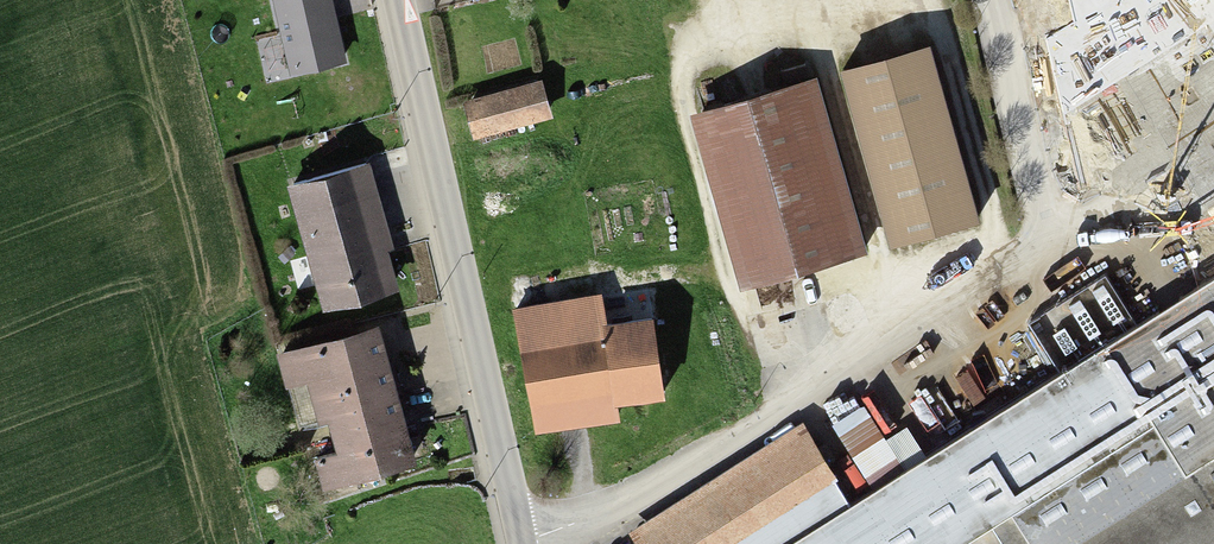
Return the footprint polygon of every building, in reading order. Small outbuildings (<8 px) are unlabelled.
[(291,77),(347,63),(332,0),(272,0),(291,77)] [(928,50),(848,73),(898,243),(978,220),(928,50)] [(807,81),(689,116),(740,289),(859,254),(807,81)] [(538,84),(467,105),(476,137),(548,116),(538,84)] [(360,171),(286,192),(321,312),(394,291),(360,171)] [(800,543),(962,543),(996,523),(1009,543),(1213,543),(1213,286),(800,543)] [(598,304),(514,314),(527,430),(611,421),(610,411),(600,327),(598,304)] [(647,322),(600,327),(610,411),(656,406),(647,322)] [(407,462),(370,333),(279,358),(286,384),(310,377),(332,456),(314,461),(321,486),(407,462)] [(627,533),(634,543),(759,543),(839,495),(797,428),(627,533)]
